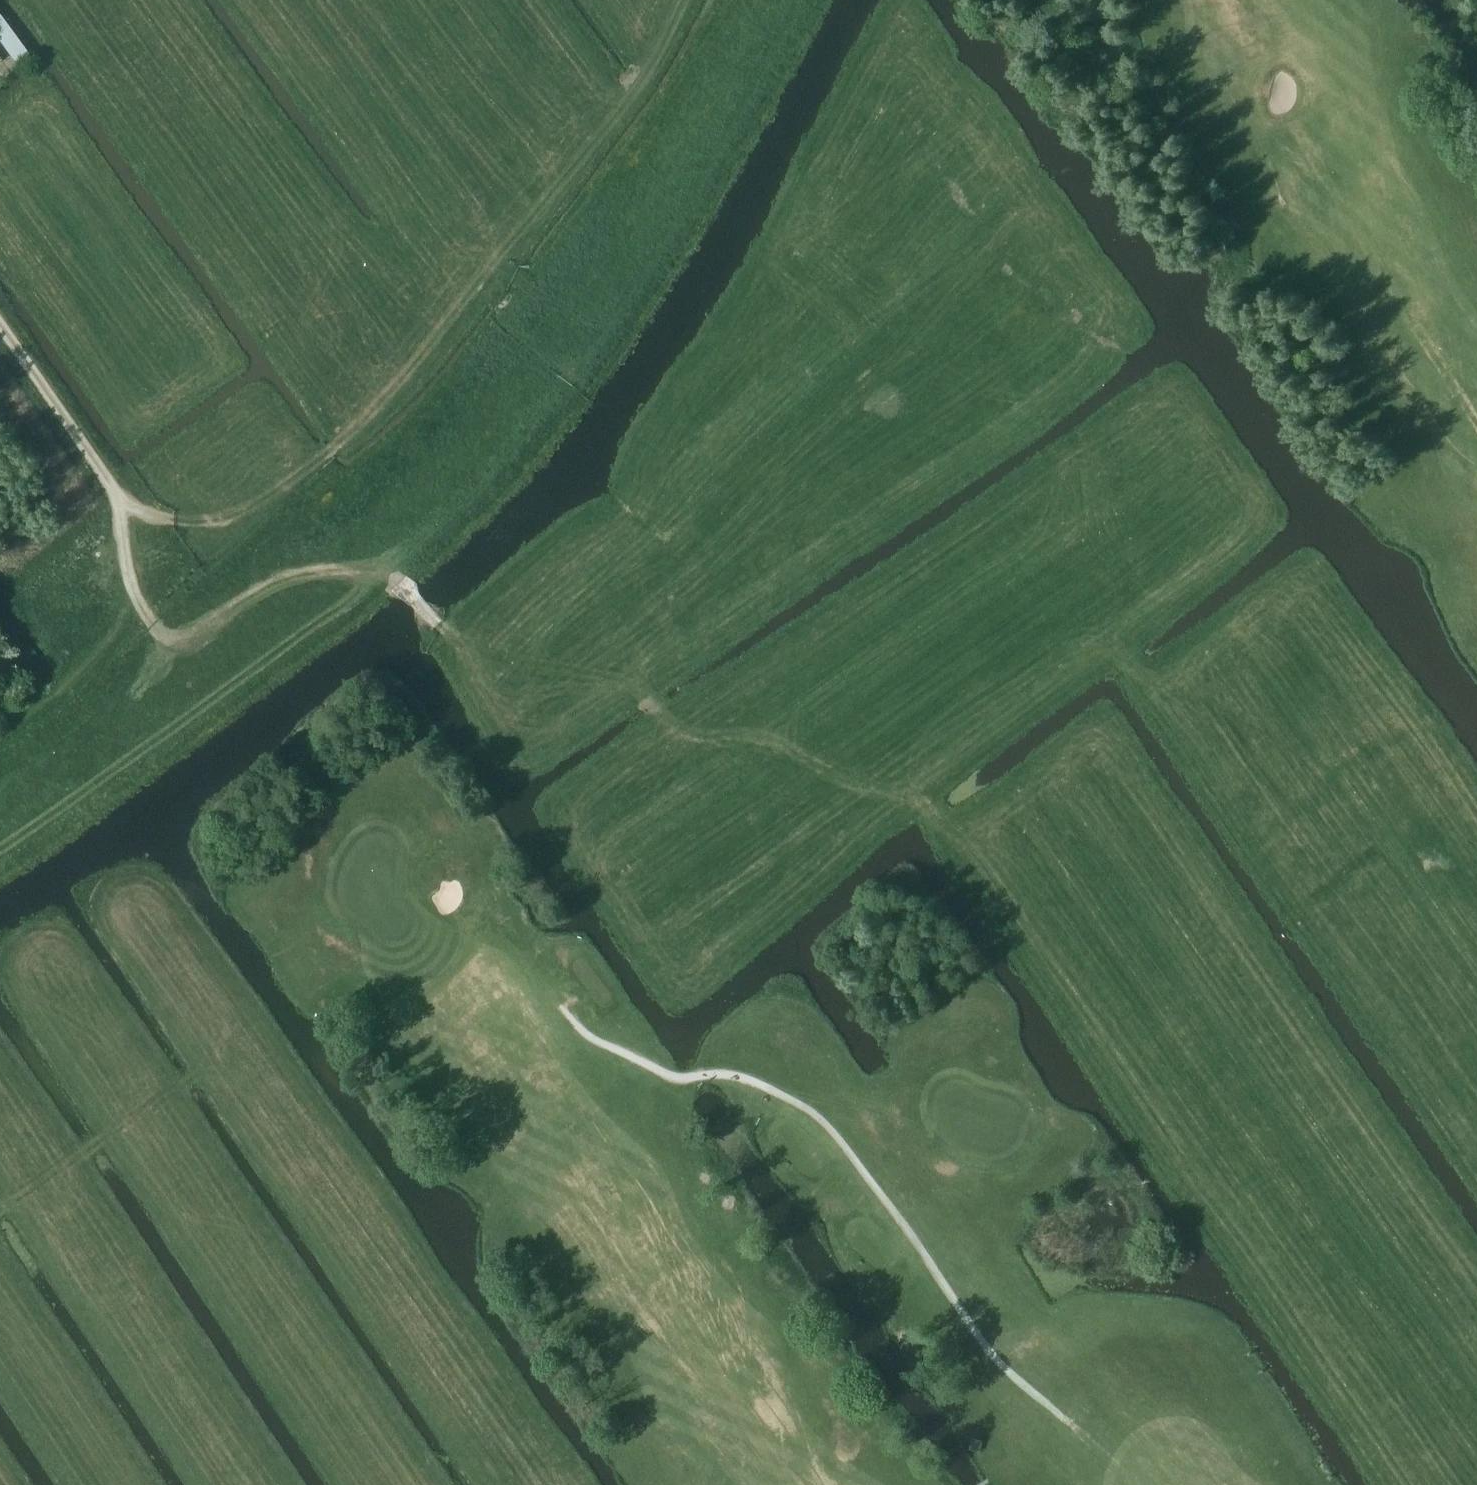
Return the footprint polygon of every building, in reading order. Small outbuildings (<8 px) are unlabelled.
[(0,22),(0,65),(5,73),(25,60),(0,22)]
